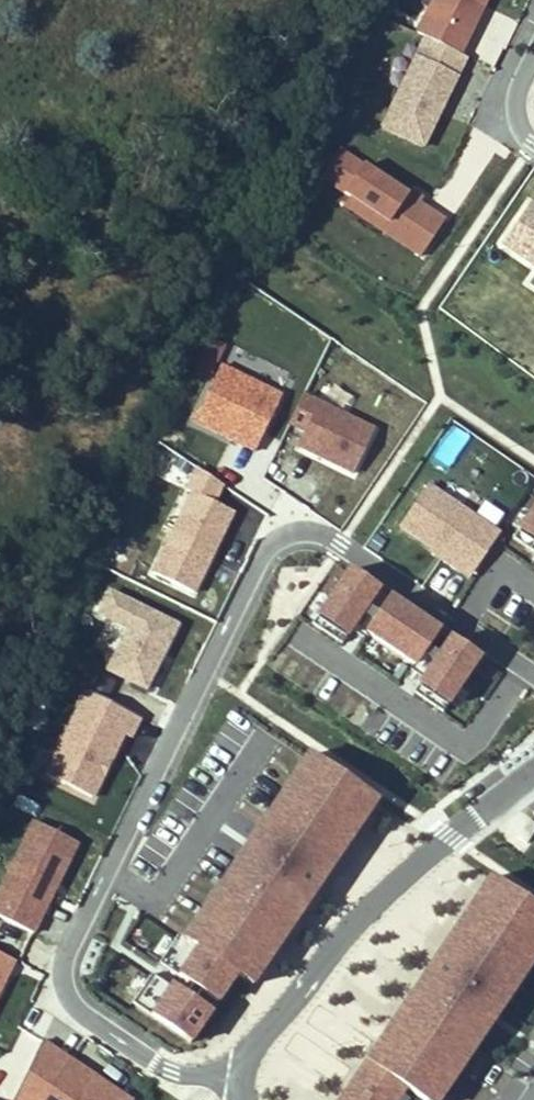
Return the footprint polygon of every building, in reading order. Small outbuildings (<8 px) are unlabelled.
[(458,55),(467,37),(461,34),(475,4),(482,7),(486,0),(432,0),(415,34),(423,38),(458,55)] [(475,4),(461,34),(467,37),(482,7),(475,4)] [(458,55),(423,38),(379,129),(421,149),(437,116),(432,113),(437,104),(442,106),(465,59),(458,55)] [(437,104),(432,113),(437,116),(442,106),(437,104)] [(403,197),(334,151),(316,178),(424,251),(442,223),(417,206),(403,197)] [(403,197),(417,206),(420,202),(406,193),(403,197)] [(418,259),(424,251),(347,199),(342,208),(418,259)] [(527,203),(499,244),(533,267),(533,207),(527,203)] [(302,395),(288,424),(304,431),(296,446),(354,474),(375,431),(302,395)] [(213,503),(222,486),(196,469),(186,491),(191,494),(152,574),(193,594),(233,513),(213,503)] [(469,579),(500,533),(427,484),(399,526),(459,567),(457,571),(469,579)] [(512,540),(533,554),(533,507),(512,540)] [(375,592),(376,591),(346,571),(309,625),(339,645),(366,606),(375,592)] [(95,647),(107,652),(100,667),(145,689),(179,620),(106,585),(91,615),(107,622),(95,647)] [(378,614),(387,600),(375,592),(366,606),(378,614)] [(437,633),(437,632),(388,599),(387,600),(378,614),(364,634),(413,668),(420,657),(437,633)] [(420,657),(432,666),(449,641),(437,633),(420,657)] [(413,695),(443,715),(479,661),(449,640),(449,641),(432,666),(413,695)] [(93,695),(86,692),(77,709),(85,713),(93,695)] [(93,695),(85,713),(77,709),(44,777),(90,800),(102,776),(98,774),(101,767),(105,769),(122,736),(129,739),(139,718),(93,695)] [(297,749),(285,767),(293,772),(305,755),(297,749)] [(367,796),(305,755),(293,772),(285,767),(265,797),(273,803),(260,822),(252,817),(219,865),(227,871),(214,891),(205,886),(185,916),(193,921),(181,939),(235,976),(243,981),(255,963),(263,969),(307,904),(329,871),(321,865),(334,845),(342,851),(363,820),(355,814),(367,796)] [(355,814),(363,820),(375,802),(367,796),(355,814)] [(273,803),(265,797),(252,817),(260,822),(273,803)] [(32,934),(54,890),(50,888),(54,880),(58,882),(78,842),(33,820),(0,887),(0,918),(32,934)] [(516,839),(526,845),(533,833),(533,825),(528,821),(516,839)] [(321,865),(329,871),(342,851),(334,845),(321,865)] [(227,871),(219,865),(205,886),(214,891),(227,871)] [(497,884),(489,879),(477,896),(486,902),(497,884)] [(497,884),(486,902),(477,896),(457,927),(465,932),(452,952),(444,946),(377,1045),(385,1051),(374,1068),(421,1099),(430,1099),(439,1087),(447,1093),(466,1065),(458,1060),(471,1039),(480,1045),(501,1013),(514,993),(506,988),(519,969),(527,974),(533,964),(533,909),(497,884)] [(193,921),(185,916),(173,934),(181,939),(193,921)] [(465,932),(457,927),(444,946),(452,952),(465,932)] [(216,1004),(235,976),(173,934),(167,930),(148,958),(206,998),(216,1004)] [(14,960),(0,954),(0,989),(14,960)] [(243,981),(251,986),(263,969),(255,963),(243,981)] [(514,993),(527,974),(519,969),(506,988),(514,993)] [(121,999),(189,1045),(208,1016),(198,1009),(140,970),(121,999)] [(198,1009),(208,1016),(216,1004),(206,998),(198,1009)] [(471,1039),(458,1060),(466,1065),(480,1045),(471,1039)] [(15,1099),(130,1099),(43,1041),(15,1099)] [(377,1045),(365,1062),(374,1068),(385,1051),(377,1045)] [(365,1062),(356,1077),(362,1081),(372,1067),(365,1062)] [(344,1094),(354,1099),(400,1099),(407,1091),(374,1068),(372,1067),(362,1081),(356,1077),(344,1094)] [(430,1099),(442,1099),(447,1093),(439,1087),(430,1099)]
